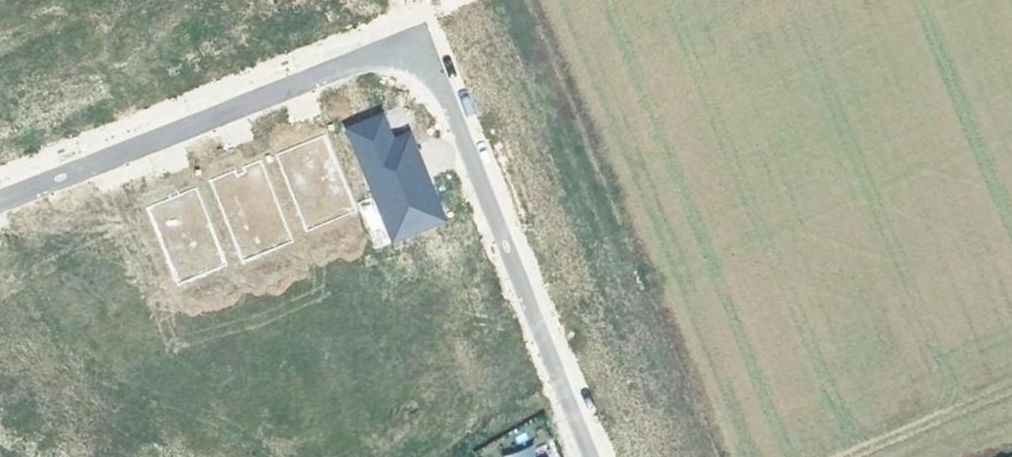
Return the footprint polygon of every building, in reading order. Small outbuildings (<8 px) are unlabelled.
[(383,115),(348,129),(387,228),(409,219),(415,234),(446,222),(410,133),(393,140),(383,115)] [(327,134),(277,154),(308,231),(358,211),(327,134)] [(490,155),(503,186),(554,166),(542,135),(490,155)] [(258,160),(207,180),(240,261),(291,241),(258,160)] [(193,188),(143,208),(174,285),(224,265),(193,188)] [(409,219),(387,228),(394,243),(415,234),(409,219)] [(606,456),(643,456),(671,446),(655,407),(596,430),(606,456)]
